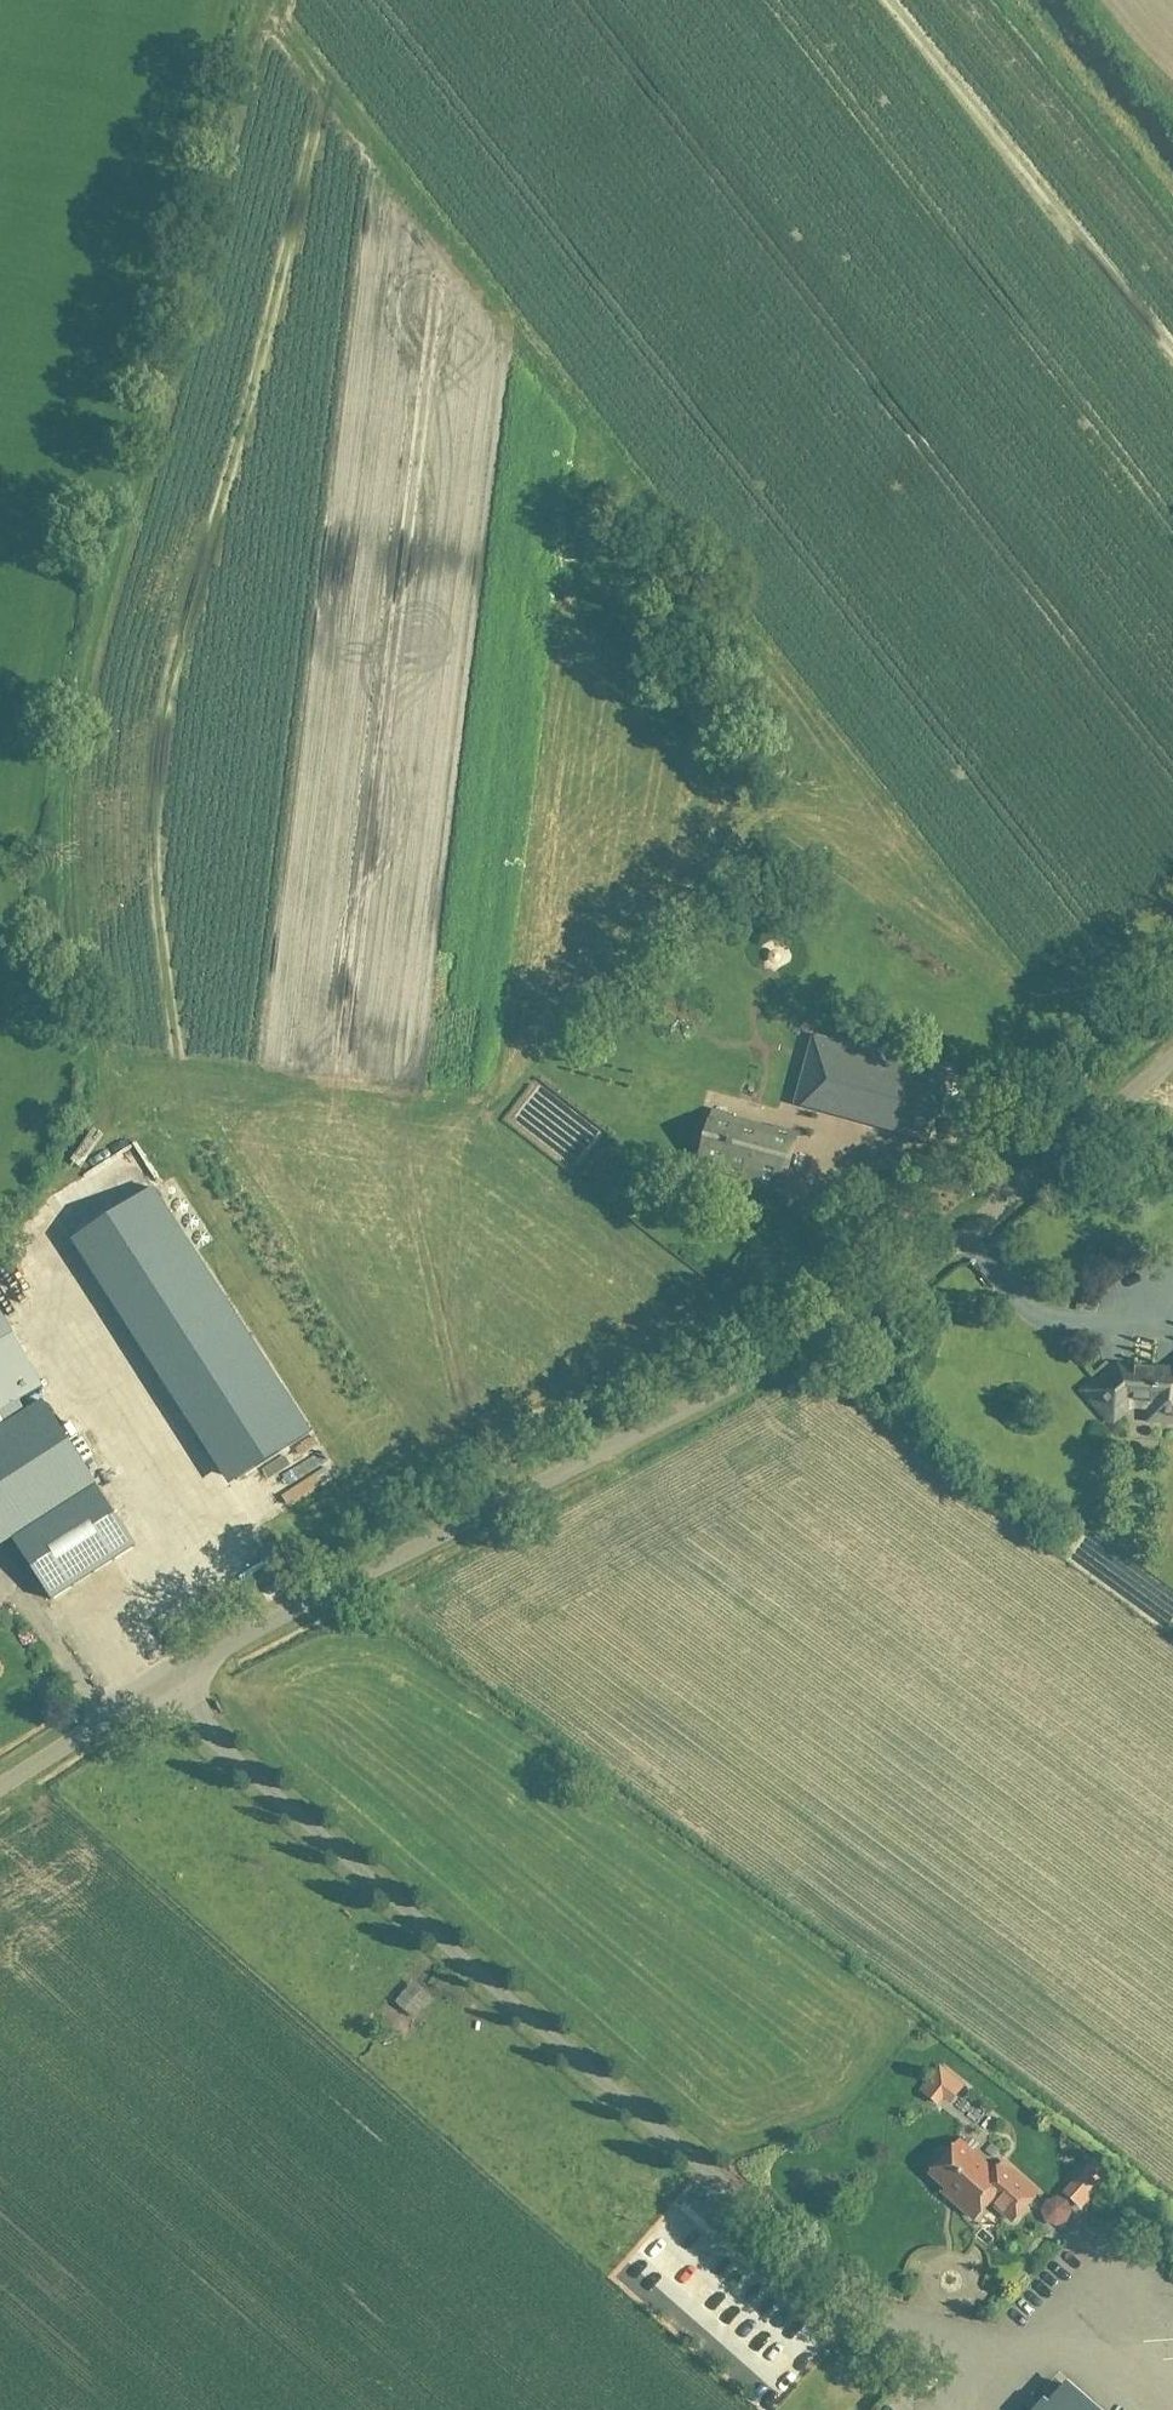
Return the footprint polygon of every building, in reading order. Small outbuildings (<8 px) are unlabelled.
[(836,1115),(865,1122),(926,1139),(944,1074),(816,1038),(806,1074),(804,1073),(796,1104),(816,1109),(836,1115)] [(713,1113),(698,1166),(782,1189),(797,1136),(773,1130),(772,1133),(727,1121),(728,1117),(713,1113)] [(153,1190),(79,1237),(105,1278),(179,1231),(153,1190)] [(43,1389),(0,1313),(0,1413),(43,1389)] [(1110,1422),(1130,1405),(1152,1407),(1151,1419),(1172,1421),(1172,1371),(1171,1372),(1132,1369),(1130,1371),(1120,1370),(1118,1368),(1096,1388),(1092,1384),(1084,1391),(1110,1422)] [(12,1537),(52,1598),(134,1545),(42,1402),(4,1426),(0,1419),(0,1545),(12,1537)] [(950,2103),(963,2086),(940,2067),(921,2091),(938,2105),(944,2098),(950,2103)] [(1004,2162),(994,2174),(959,2143),(947,2157),(940,2157),(933,2164),(937,2168),(932,2174),(959,2198),(959,2206),(974,2220),(990,2201),(1013,2221),(1038,2193),(1004,2162)] [(1043,2204),(1058,2221),(1074,2206),(1060,2189),(1043,2204)] [(1069,2387),(1049,2409),(1045,2405),(1040,2409),(1094,2409),(1069,2387)]
